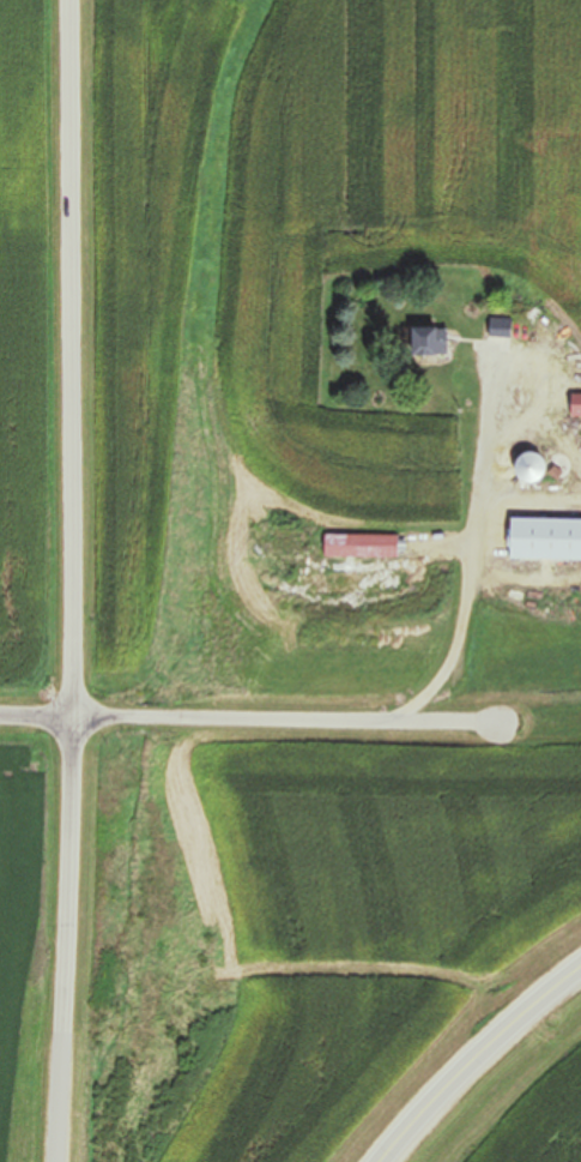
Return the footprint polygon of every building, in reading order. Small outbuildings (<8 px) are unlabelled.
[(487,338),(508,340),(510,321),(489,319),(487,338)] [(403,330),(403,358),(438,358),(438,361),(447,361),(447,330),(403,330)] [(568,396),(568,417),(580,417),(580,396),(568,396)] [(516,483),(541,479),(538,455),(513,459),(516,483)] [(548,460),(550,477),(567,475),(565,458),(548,460)] [(506,520),(505,561),(580,561),(580,520),(506,520)] [(321,559),(396,559),(396,537),(321,537),(321,559)]
